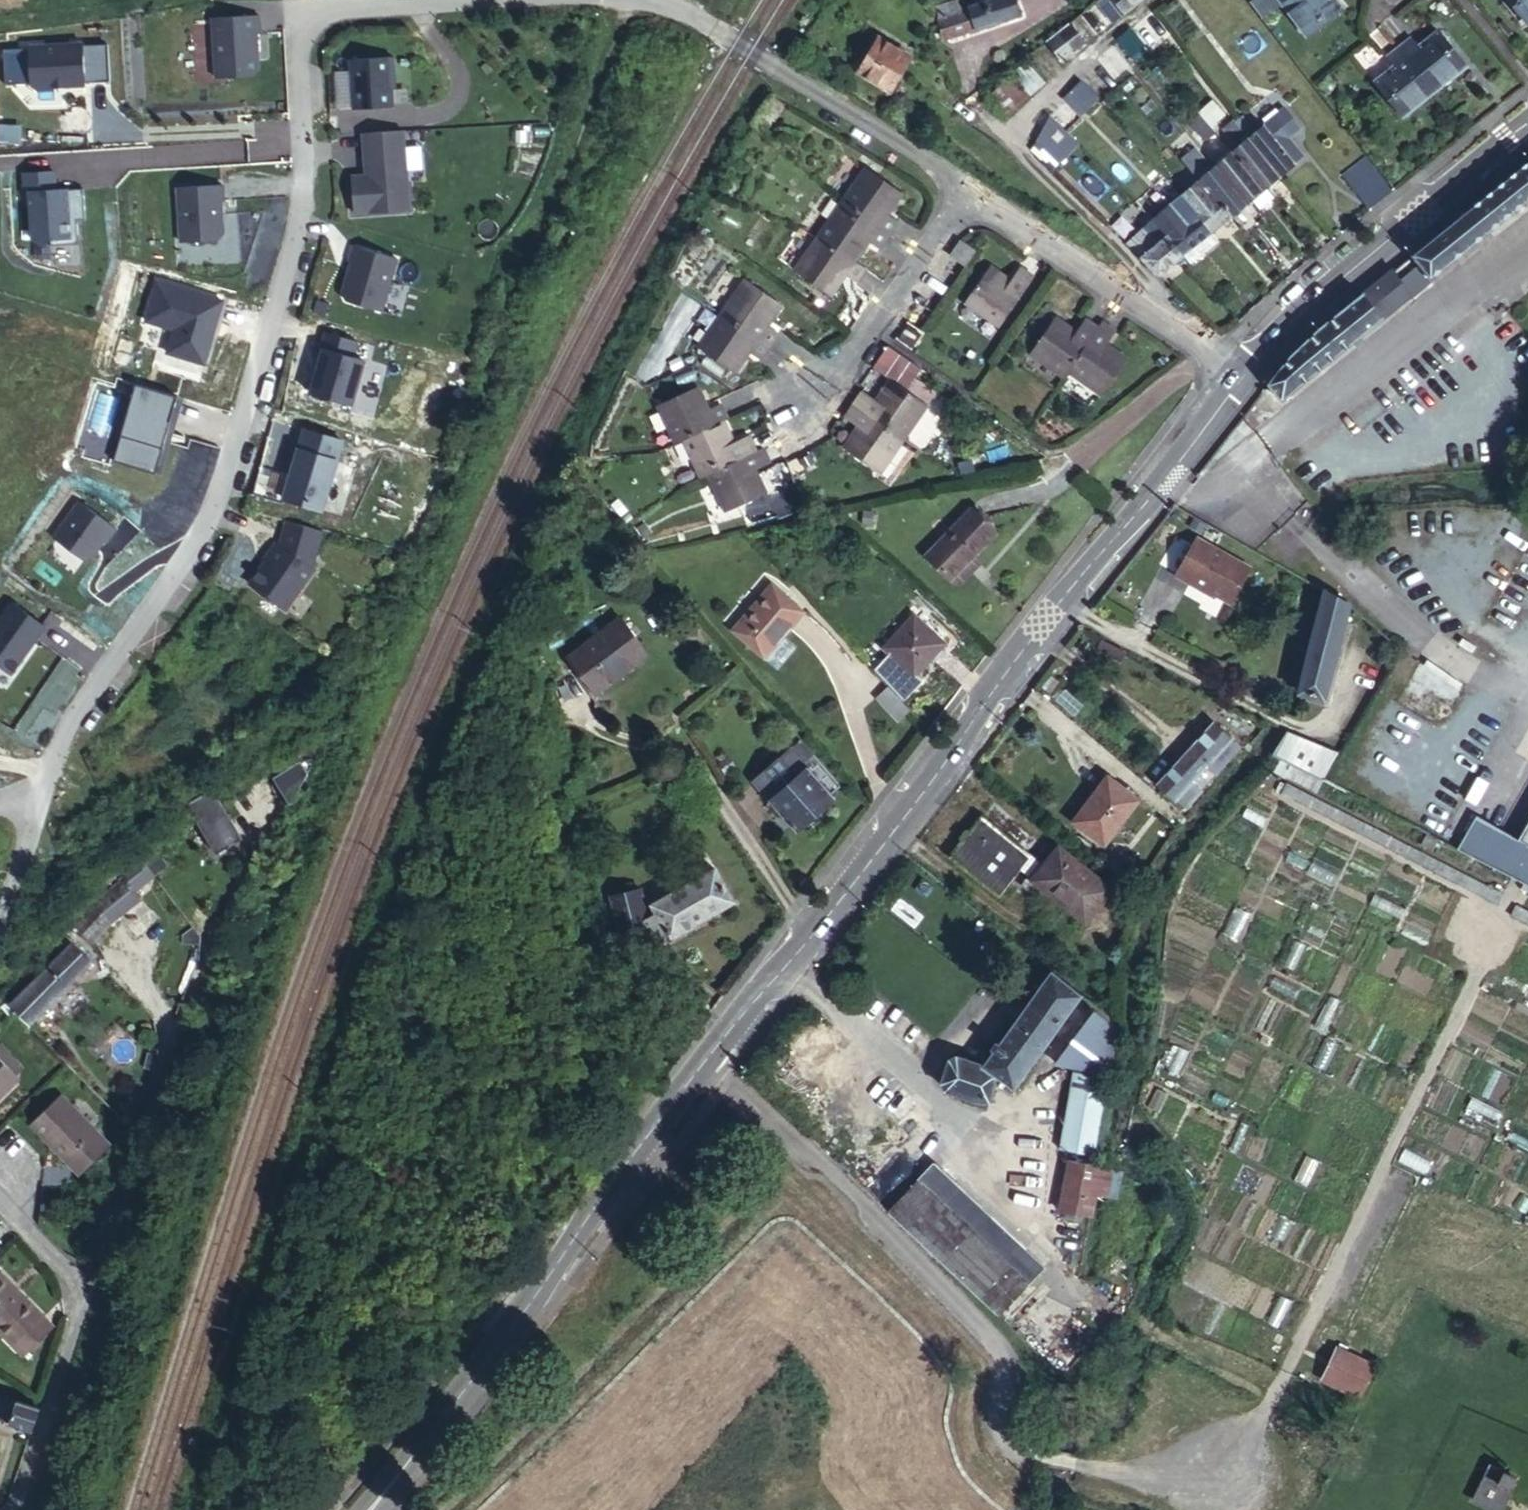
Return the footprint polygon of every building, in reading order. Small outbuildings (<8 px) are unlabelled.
[(1017,0),(1004,0),(970,12),(972,15),(974,21),(978,32),(980,37),(1024,21),(1017,0)] [(1116,27),(1126,19),(1112,0),(1107,0),(1100,6),(1116,27)] [(1126,19),(1136,11),(1128,0),(1112,0),(1126,19)] [(1136,11),(1147,2),(1145,0),(1128,0),(1136,11)] [(1284,13),(1300,0),(1273,0),(1284,13)] [(1284,13),(1306,41),(1339,13),(1329,0),(1300,0),(1284,13)] [(1527,24),(1527,0),(1509,0),(1527,24)] [(844,13),(832,4),(827,12),(839,20),(840,20),(844,13)] [(958,5),(942,10),(954,42),(978,32),(974,21),(965,24),(962,18),(958,5)] [(974,21),(972,15),(962,18),(965,24),(974,21)] [(216,20),(220,81),(257,79),(262,74),(259,34),(263,34),(262,18),(216,20)] [(1170,43),(1151,18),(1143,24),(1162,50),(1170,43)] [(1162,50),(1143,24),(1137,29),(1158,54),(1162,50)] [(1072,27),(1051,42),(1055,49),(1067,65),(1089,48),(1072,27)] [(1134,54),(1145,46),(1136,34),(1125,42),(1134,54)] [(1401,53),(1436,97),(1467,71),(1440,38),(1424,51),(1416,41),(1401,53)] [(892,95),(913,60),(881,40),(859,75),(892,95)] [(89,88),(114,85),(112,48),(87,49),(86,47),(32,50),(34,90),(40,95),(58,94),(58,90),(70,89),(70,91),(89,90),(89,88)] [(1122,80),(1133,71),(1115,50),(1104,58),(1122,80)] [(1408,120),(1436,97),(1401,53),(1388,64),(1396,75),(1381,87),(1408,120)] [(358,112),(398,110),(396,77),(399,77),(398,60),(355,62),(358,112)] [(9,63),(11,84),(29,82),(26,61),(9,63)] [(1033,94),(1044,85),(1032,69),(1020,78),(1033,94)] [(1080,78),(1063,96),(1081,114),(1099,96),(1080,78)] [(1006,115),(1029,98),(1016,82),(993,99),(1006,115)] [(1208,114),(1218,128),(1229,119),(1219,106),(1208,114)] [(1043,152),(1062,132),(1037,107),(1021,130),(1043,152)] [(1250,142),(1280,177),(1304,158),(1290,141),(1301,132),(1285,113),(1250,142)] [(1205,142),(1216,134),(1203,118),(1193,127),(1205,142)] [(1227,133),(1239,151),(1250,142),(1238,124),(1227,133)] [(412,213),(407,134),(367,136),(369,179),(355,180),(357,217),(412,213)] [(1182,155),(1194,146),(1185,135),(1173,143),(1182,155)] [(1239,151),(1238,152),(1267,188),(1280,177),(1250,142),(1239,151)] [(1267,188),(1238,152),(1222,165),(1252,201),(1267,188)] [(1375,210),(1399,191),(1373,160),(1350,178),(1375,210)] [(1222,165),(1202,182),(1232,218),(1252,201),(1222,165)] [(1527,206),(1527,166),(1413,258),(1431,283),(1527,206)] [(869,176),(845,209),(889,242),(899,228),(889,221),(904,201),(869,176)] [(58,177),(26,179),(28,210),(33,210),(35,245),(53,244),(53,251),(82,250),(80,226),(89,225),(87,194),(66,195),(66,199),(60,200),(58,177)] [(1232,218),(1202,182),(1182,199),(1212,235),(1232,218)] [(226,189),(181,191),(183,246),(221,244),(226,239),(224,206),(227,206),(226,189)] [(1184,259),(1212,235),(1182,199),(1154,223),(1184,259)] [(845,209),(821,241),(832,249),(856,266),(869,248),(879,256),(889,242),(845,209)] [(1129,247),(1136,254),(1152,271),(1160,279),(1184,259),(1154,223),(1143,232),(1144,235),(1129,247)] [(832,249),(821,241),(797,275),(831,300),(846,280),(856,287),(866,273),(856,266),(832,249)] [(346,296),(350,302),(386,313),(401,260),(358,247),(353,263),(356,264),(346,296)] [(979,256),(966,247),(956,261),(968,270),(979,256)] [(968,270),(956,261),(952,266),(968,277),(982,258),(979,256),(968,270)] [(1413,258),(1394,273),(1409,301),(1410,302),(1432,284),(1431,283),(1413,258)] [(1015,283),(996,269),(970,305),(1004,330),(1039,281),(1025,270),(1015,283)] [(1409,301),(1394,273),(1321,331),(1291,360),(1270,388),(1273,394),(1280,406),(1317,376),(1347,352),(1363,338),(1384,322),(1409,301)] [(165,353),(210,362),(225,294),(154,279),(145,322),(170,327),(165,353)] [(745,280),(721,313),(767,346),(777,332),(766,324),(780,306),(745,280)] [(696,347),(732,372),(746,352),(756,359),(767,346),(721,313),(696,347)] [(1033,359),(1065,383),(1072,375),(1102,332),(1089,323),(1079,336),(1060,323),(1033,359)] [(1120,333),(1108,324),(1102,332),(1072,375),(1106,399),(1131,364),(1110,348),(1120,333)] [(361,343),(330,335),(325,352),(327,353),(316,397),(357,407),(369,362),(357,359),(361,343)] [(327,353),(325,352),(318,381),(320,381),(327,353)] [(864,395),(856,407),(909,444),(934,410),(893,381),(877,404),(864,395)] [(657,404),(677,442),(684,438),(724,420),(728,417),(720,401),(707,407),(696,385),(657,404)] [(137,387),(114,464),(156,476),(178,399),(137,387)] [(856,407),(846,420),(859,429),(845,449),(884,478),(909,444),(856,407)] [(724,420),(684,438),(703,476),(710,472),(757,449),(748,431),(734,438),(724,420)] [(281,491),(323,505),(346,436),(304,422),(281,491)] [(770,459),(763,447),(757,449),(710,472),(728,509),(766,489),(755,467),(770,459)] [(81,507),(56,543),(86,565),(93,564),(106,545),(109,547),(118,533),(81,507)] [(253,590),(295,606),(325,529),(282,513),(253,590)] [(975,514),(930,559),(955,585),(978,563),(1002,541),(975,514)] [(1198,544),(1177,581),(1193,591),(1194,588),(1231,610),(1251,575),(1198,544)] [(984,568),(978,563),(955,585),(955,586),(961,591),(984,568)] [(775,591),(737,638),(770,665),(808,618),(775,591)] [(1347,620),(1323,604),(1313,645),(1316,647),(1303,703),(1323,709),(1338,660),(1347,620)] [(16,610),(0,633),(0,670),(15,680),(49,633),(16,610)] [(884,649),(888,654),(914,678),(917,676),(946,646),(916,617),(884,649)] [(631,678),(652,662),(624,626),(607,639),(631,678)] [(602,701),(631,678),(607,639),(573,665),(602,701)] [(888,654),(871,671),(891,691),(903,704),(924,682),(917,676),(914,678),(888,654)] [(902,724),(911,716),(889,692),(880,701),(902,724)] [(1175,800),(1181,795),(1188,786),(1206,768),(1217,778),(1233,761),(1222,751),(1230,742),(1212,726),(1201,737),(1157,784),(1175,800)] [(1274,754),(1272,756),(1295,768),(1302,754),(1329,768),(1336,757),(1288,736),(1285,741),(1281,747),(1277,751),(1274,754)] [(1222,751),(1233,761),(1241,752),(1230,742),(1222,751)] [(1295,768),(1322,781),(1329,768),(1302,754),(1295,768)] [(804,767),(794,756),(756,790),(771,805),(809,771),(804,767)] [(279,774),(295,799),(299,791),(311,766),(305,757),(279,774)] [(809,771),(771,805),(799,837),(836,803),(833,799),(841,791),(813,760),(804,767),(809,771)] [(1106,780),(1075,825),(1107,846),(1138,801),(1106,780)] [(224,849),(249,834),(219,786),(215,789),(194,801),(224,849)] [(1196,794),(1188,786),(1181,795),(1188,802),(1196,794)] [(1503,901),(1285,788),(1280,798),(1497,912),(1503,901)] [(995,806),(952,860),(1000,900),(1022,873),(1086,924),(1113,892),(1059,850),(1058,851),(1046,842),(1043,844),(995,806)] [(1457,850),(1512,877),(1526,853),(1527,850),(1527,820),(1517,839),(1476,816),(1457,850)] [(1512,877),(1527,885),(1527,854),(1526,853),(1512,877)] [(143,884),(134,874),(73,928),(91,943),(139,902),(132,894),(143,884)] [(650,924),(649,925),(622,946),(625,956),(632,955),(635,964),(657,951),(655,945),(669,937),(672,942),(734,906),(715,874),(657,918),(662,926),(655,931),(650,924)] [(622,946),(649,925),(635,885),(607,895),(622,946)] [(1510,923),(1527,932),(1527,920),(1515,913),(1510,923)] [(662,926),(657,918),(650,924),(655,931),(662,926)] [(655,945),(657,951),(672,942),(669,937),(655,945)] [(27,991),(12,1006),(28,1026),(92,966),(74,946),(45,974),(27,991)] [(19,981),(27,991),(45,974),(36,965),(19,981)] [(1083,997),(1054,973),(983,1069),(994,1078),(1013,1091),(1083,997)] [(1120,1026),(1098,1009),(1057,1065),(1109,1073),(1120,1026)] [(0,1060),(0,1096),(18,1079),(0,1060)] [(994,1078),(983,1069),(955,1062),(949,1066),(942,1086),(947,1095),(965,1098),(963,1107),(985,1111),(987,1101),(989,1100),(994,1078)] [(1062,1150),(1096,1156),(1106,1077),(1072,1072),(1067,1111),(1074,1120),(1064,1127),(1062,1150)] [(105,1150),(57,1098),(26,1127),(74,1179),(105,1150)] [(1067,1111),(1064,1127),(1074,1120),(1067,1111)] [(1115,1199),(1122,1174),(1114,1172),(1099,1170),(1071,1164),(1061,1211),(1095,1218),(1101,1196),(1115,1199)] [(934,1170),(887,1219),(998,1321),(1034,1280),(1015,1262),(1025,1252),(934,1170)] [(1044,1270),(1025,1252),(1015,1262),(1034,1280),(1044,1270)] [(35,1319),(0,1281),(0,1342),(4,1346),(35,1319)] [(35,1319),(4,1346),(20,1363),(51,1335),(35,1319)] [(1341,1354),(1326,1385),(1362,1402),(1377,1371),(1341,1354)] [(40,1413),(0,1400),(0,1421),(11,1425),(10,1427),(33,1435),(40,1413)] [(1472,1501),(1491,1509),(1499,1509),(1514,1479),(1489,1468),(1472,1501)]
